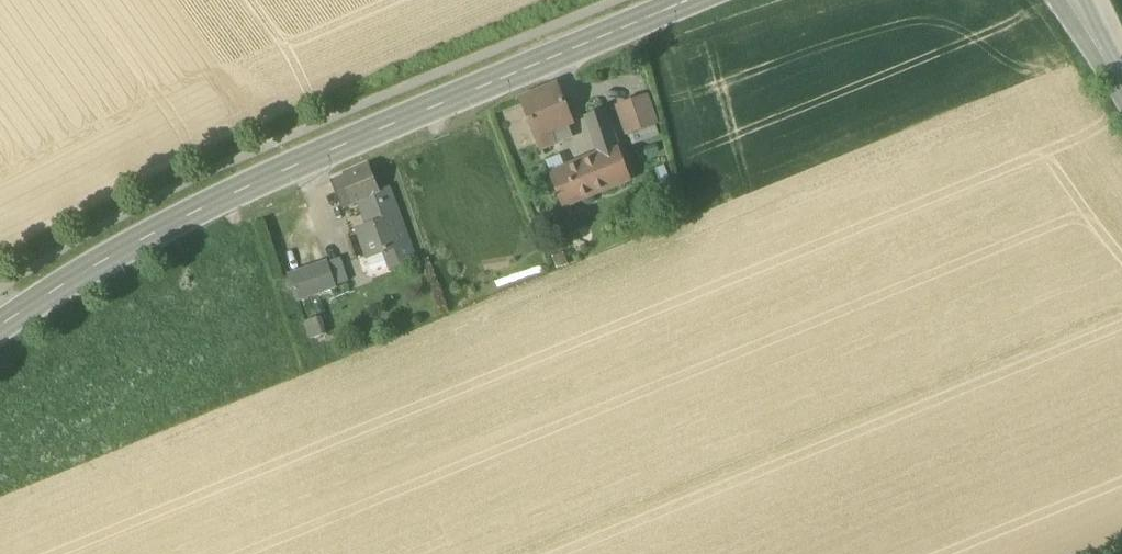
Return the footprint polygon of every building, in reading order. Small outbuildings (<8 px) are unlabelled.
[(536,139),(541,150),(571,138),(567,126),(573,124),(557,85),(521,100),(536,139)] [(617,105),(628,135),(655,126),(645,96),(617,105)] [(599,157),(600,157),(617,151),(603,110),(585,117),(599,156),(599,157)] [(628,180),(617,151),(600,157),(611,187),(628,180)] [(551,176),(564,206),(611,187),(600,157),(599,157),(599,156),(551,176)] [(358,202),(362,211),(368,208),(365,199),(380,193),(380,192),(370,167),(332,183),(342,209),(358,202)] [(374,224),(375,225),(399,217),(389,188),(380,192),(380,193),(365,199),(368,208),(374,224)] [(384,253),(390,268),(414,260),(399,217),(375,225),(374,224),(357,229),(368,259),(384,253)] [(289,275),(298,300),(336,286),(327,262),(289,275)] [(310,338),(329,332),(323,314),(304,320),(310,338)]
